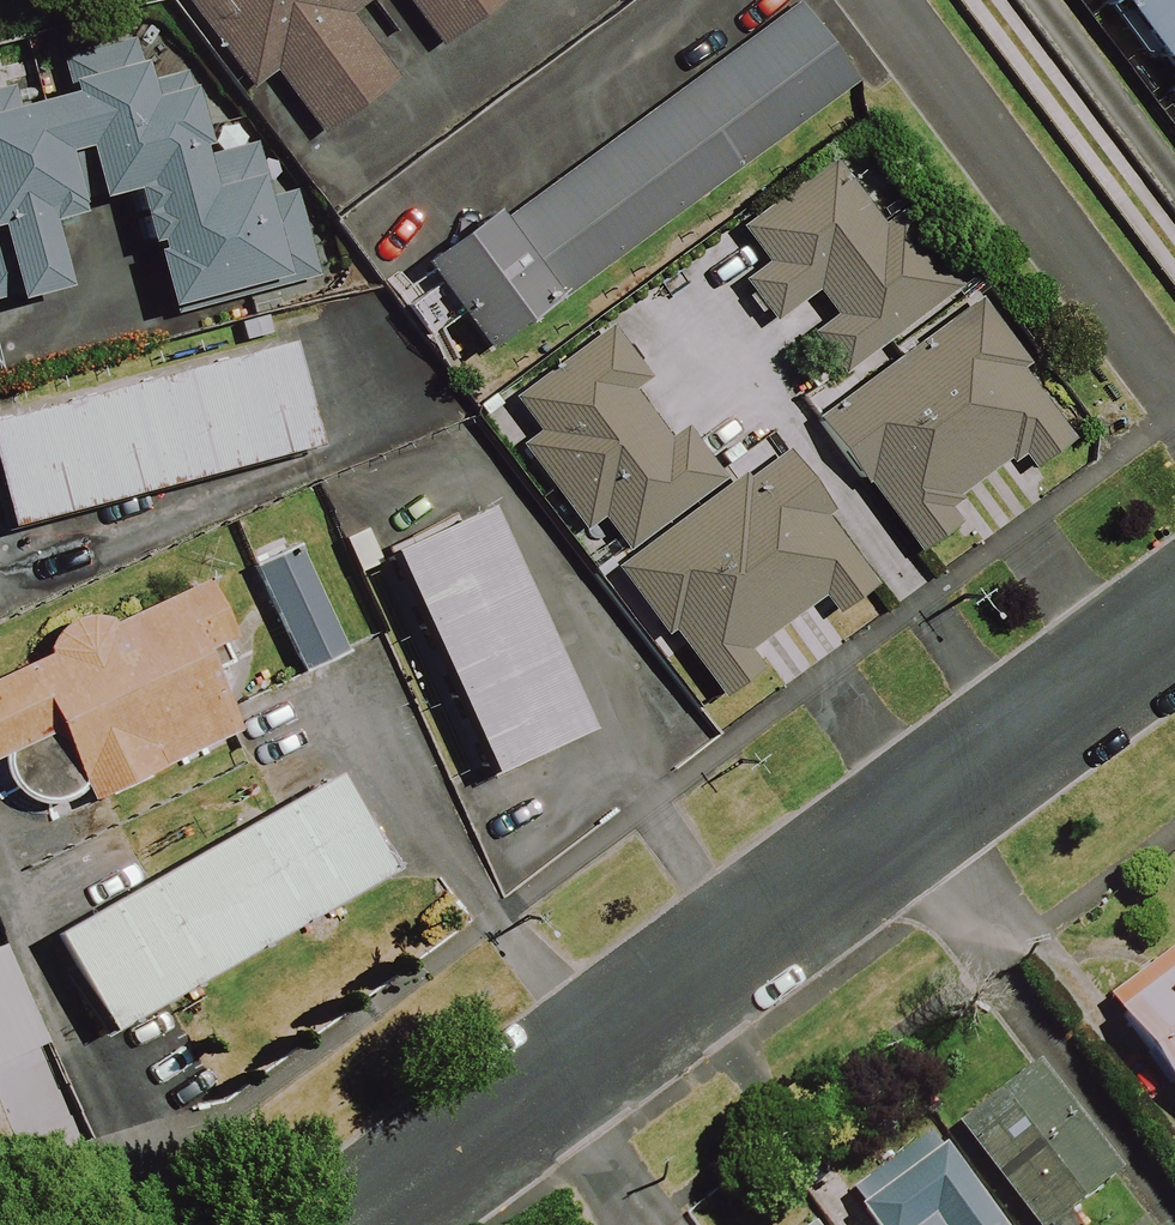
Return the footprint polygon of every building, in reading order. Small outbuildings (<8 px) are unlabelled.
[(237,84),(263,67),(313,143),(387,94),(337,18),(363,0),(182,0),(237,84)] [(431,51),(507,0),(398,0),(431,51)] [(1174,93),(1174,0),(1106,0),(1174,93)] [(849,90),(790,9),(485,231),(478,220),(413,268),(480,359),(849,90)] [(46,233),(131,208),(163,318),(313,274),(289,194),(267,201),(251,144),(207,157),(183,75),(145,86),(133,45),(102,54),(0,84),(0,329),(13,325),(9,309),(63,294),(46,233)] [(870,227),(825,168),(738,235),(763,268),(739,286),(771,327),(814,295),(833,320),(809,338),(840,379),(951,294),(889,213),(870,227)] [(1073,438),(974,306),(817,424),(916,556),(954,527),(941,510),(1011,457),(1024,475),(1073,438)] [(625,561),(728,484),(686,427),(665,442),(628,392),(643,380),(606,329),(507,403),(529,432),(509,446),(581,542),(600,528),(625,561)] [(286,347),(0,422),(0,527),(2,533),(314,450),(286,347)] [(728,484),(625,561),(605,575),(659,649),(668,642),(716,707),(760,674),(748,659),(819,606),(830,622),(875,588),(773,451),(728,484)] [(582,736),(480,513),(383,557),(485,780),(582,736)] [(352,654),(307,554),(253,578),(298,678),(352,654)] [(80,801),(231,729),(190,652),(224,636),(197,581),(101,623),(78,617),(61,621),(44,633),(37,654),(0,671),(0,780),(14,795),(34,802),(59,799),(71,784),(80,801)] [(383,876),(329,781),(51,940),(106,1035),(383,876)] [(0,949),(0,1065),(40,1050),(0,949)] [(1103,1003),(1174,1102),(1174,950),(1103,1003)] [(1030,1072),(954,1127),(1026,1224),(1056,1224),(1112,1184),(1030,1072)] [(848,1197),(868,1224),(998,1224),(933,1135),(848,1197)]
